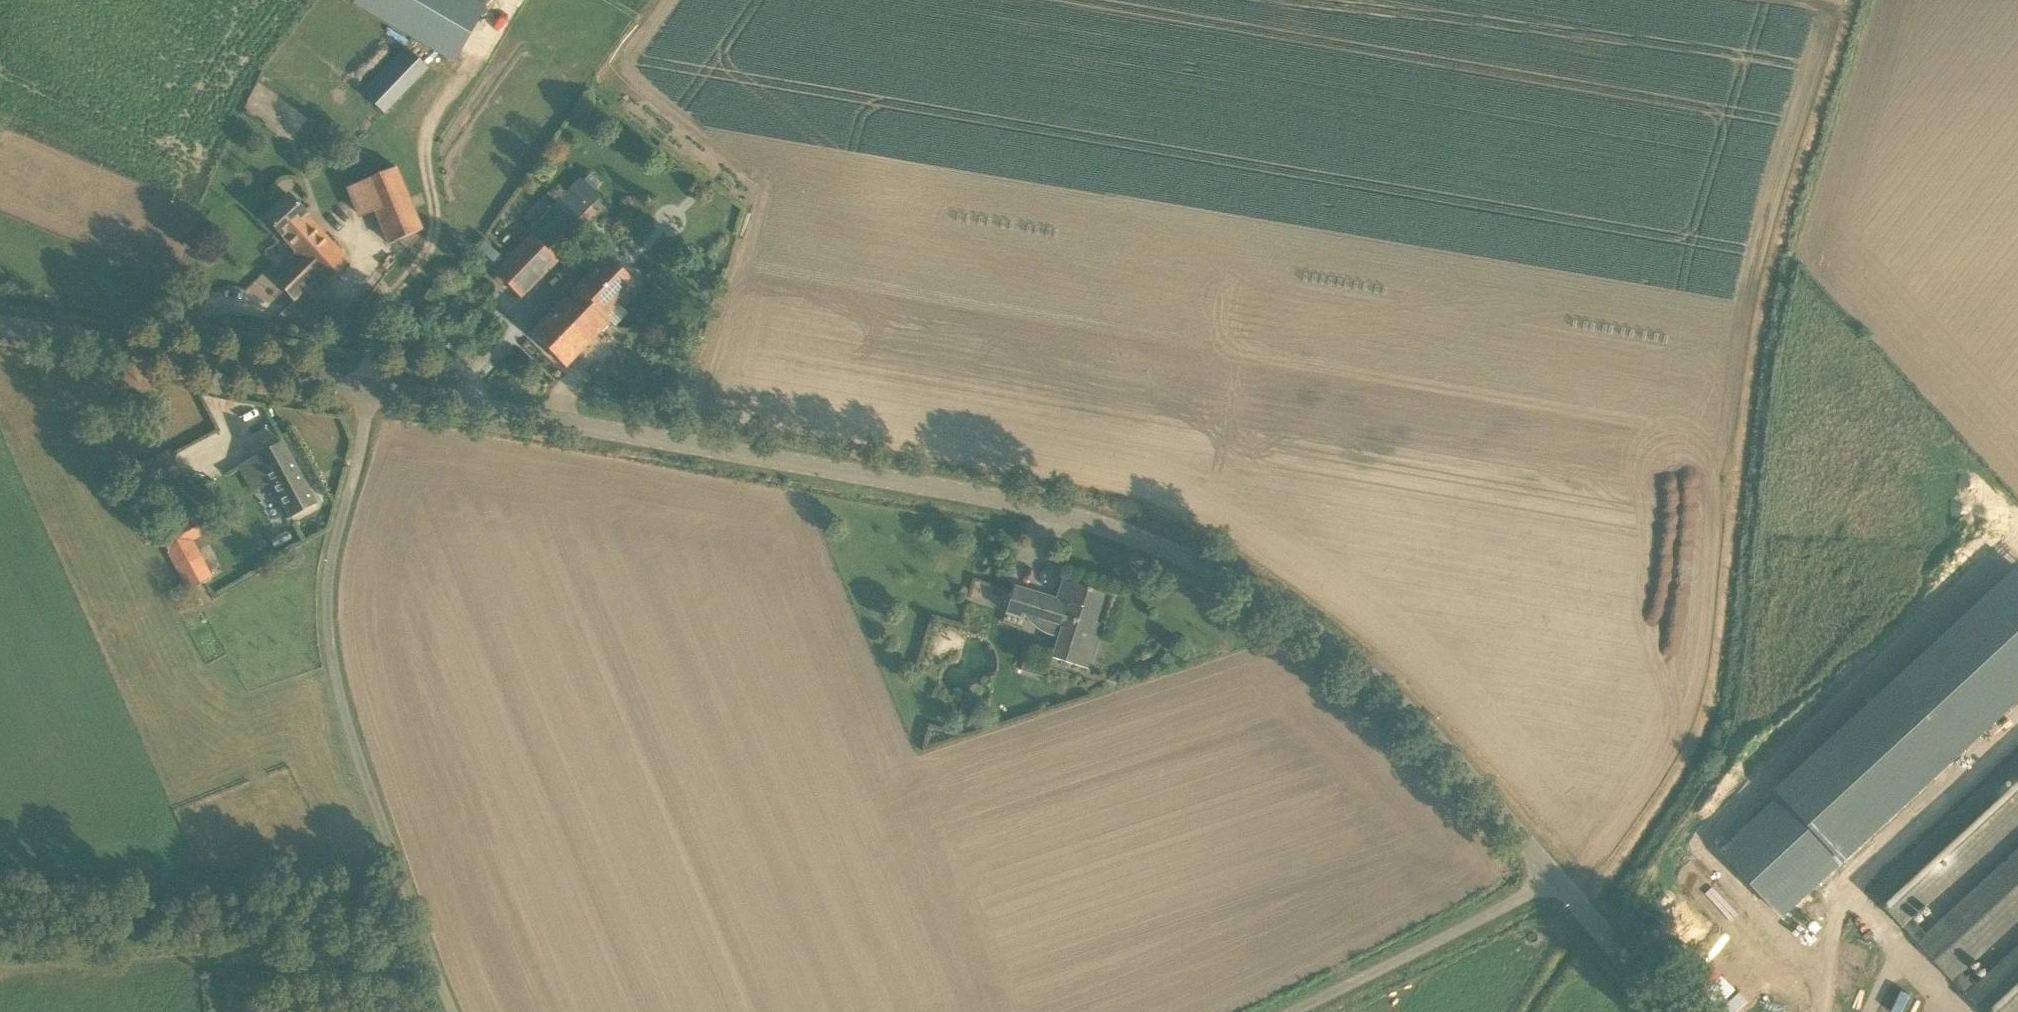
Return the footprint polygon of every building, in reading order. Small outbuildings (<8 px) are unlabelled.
[(489,0),(420,0),(472,29),(489,0)] [(364,85),(388,112),(434,71),(410,44),(364,85)] [(303,119),(267,92),(257,105),(294,132),(303,119)] [(389,243),(422,229),(396,167),(363,181),(389,243)] [(532,234),(527,240),(495,272),(521,298),(559,259),(555,255),(596,214),(589,208),(601,196),(581,176),(527,230),(532,234)] [(351,263),(308,217),(309,215),(289,194),(265,217),(283,237),(284,236),(299,250),(292,257),(295,261),(276,280),(295,300),(317,280),(324,288),(351,263)] [(566,367),(610,321),(605,316),(637,284),(606,255),(531,333),(566,367)] [(442,298),(430,289),(424,298),(435,306),(442,298)] [(263,469),(290,517),(316,502),(283,442),(240,466),(246,478),(263,469)] [(128,474),(137,491),(140,496),(182,474),(170,451),(128,474)] [(212,577),(193,541),(213,530),(198,505),(156,528),(189,590),(212,577)] [(1725,850),(1788,918),(2017,708),(2017,577),(1782,788),(1785,792),(1725,850)] [(1095,622),(1104,593),(1063,580),(1057,599),(1014,586),(1006,614),(1062,631),(1054,658),(1090,669),(1104,625),(1095,622)] [(979,721),(972,708),(959,715),(966,728),(979,721)] [(1890,875),(1874,890),(1906,926),(1908,925),(1923,940),(1921,942),(1954,977),(1955,975),(1975,997),(1974,999),(1987,1011),(2017,1011),(2017,946),(1978,983),(1964,968),(2017,918),(2017,851),(1931,932),(1914,914),(2017,818),(2017,756),(1890,875)]
